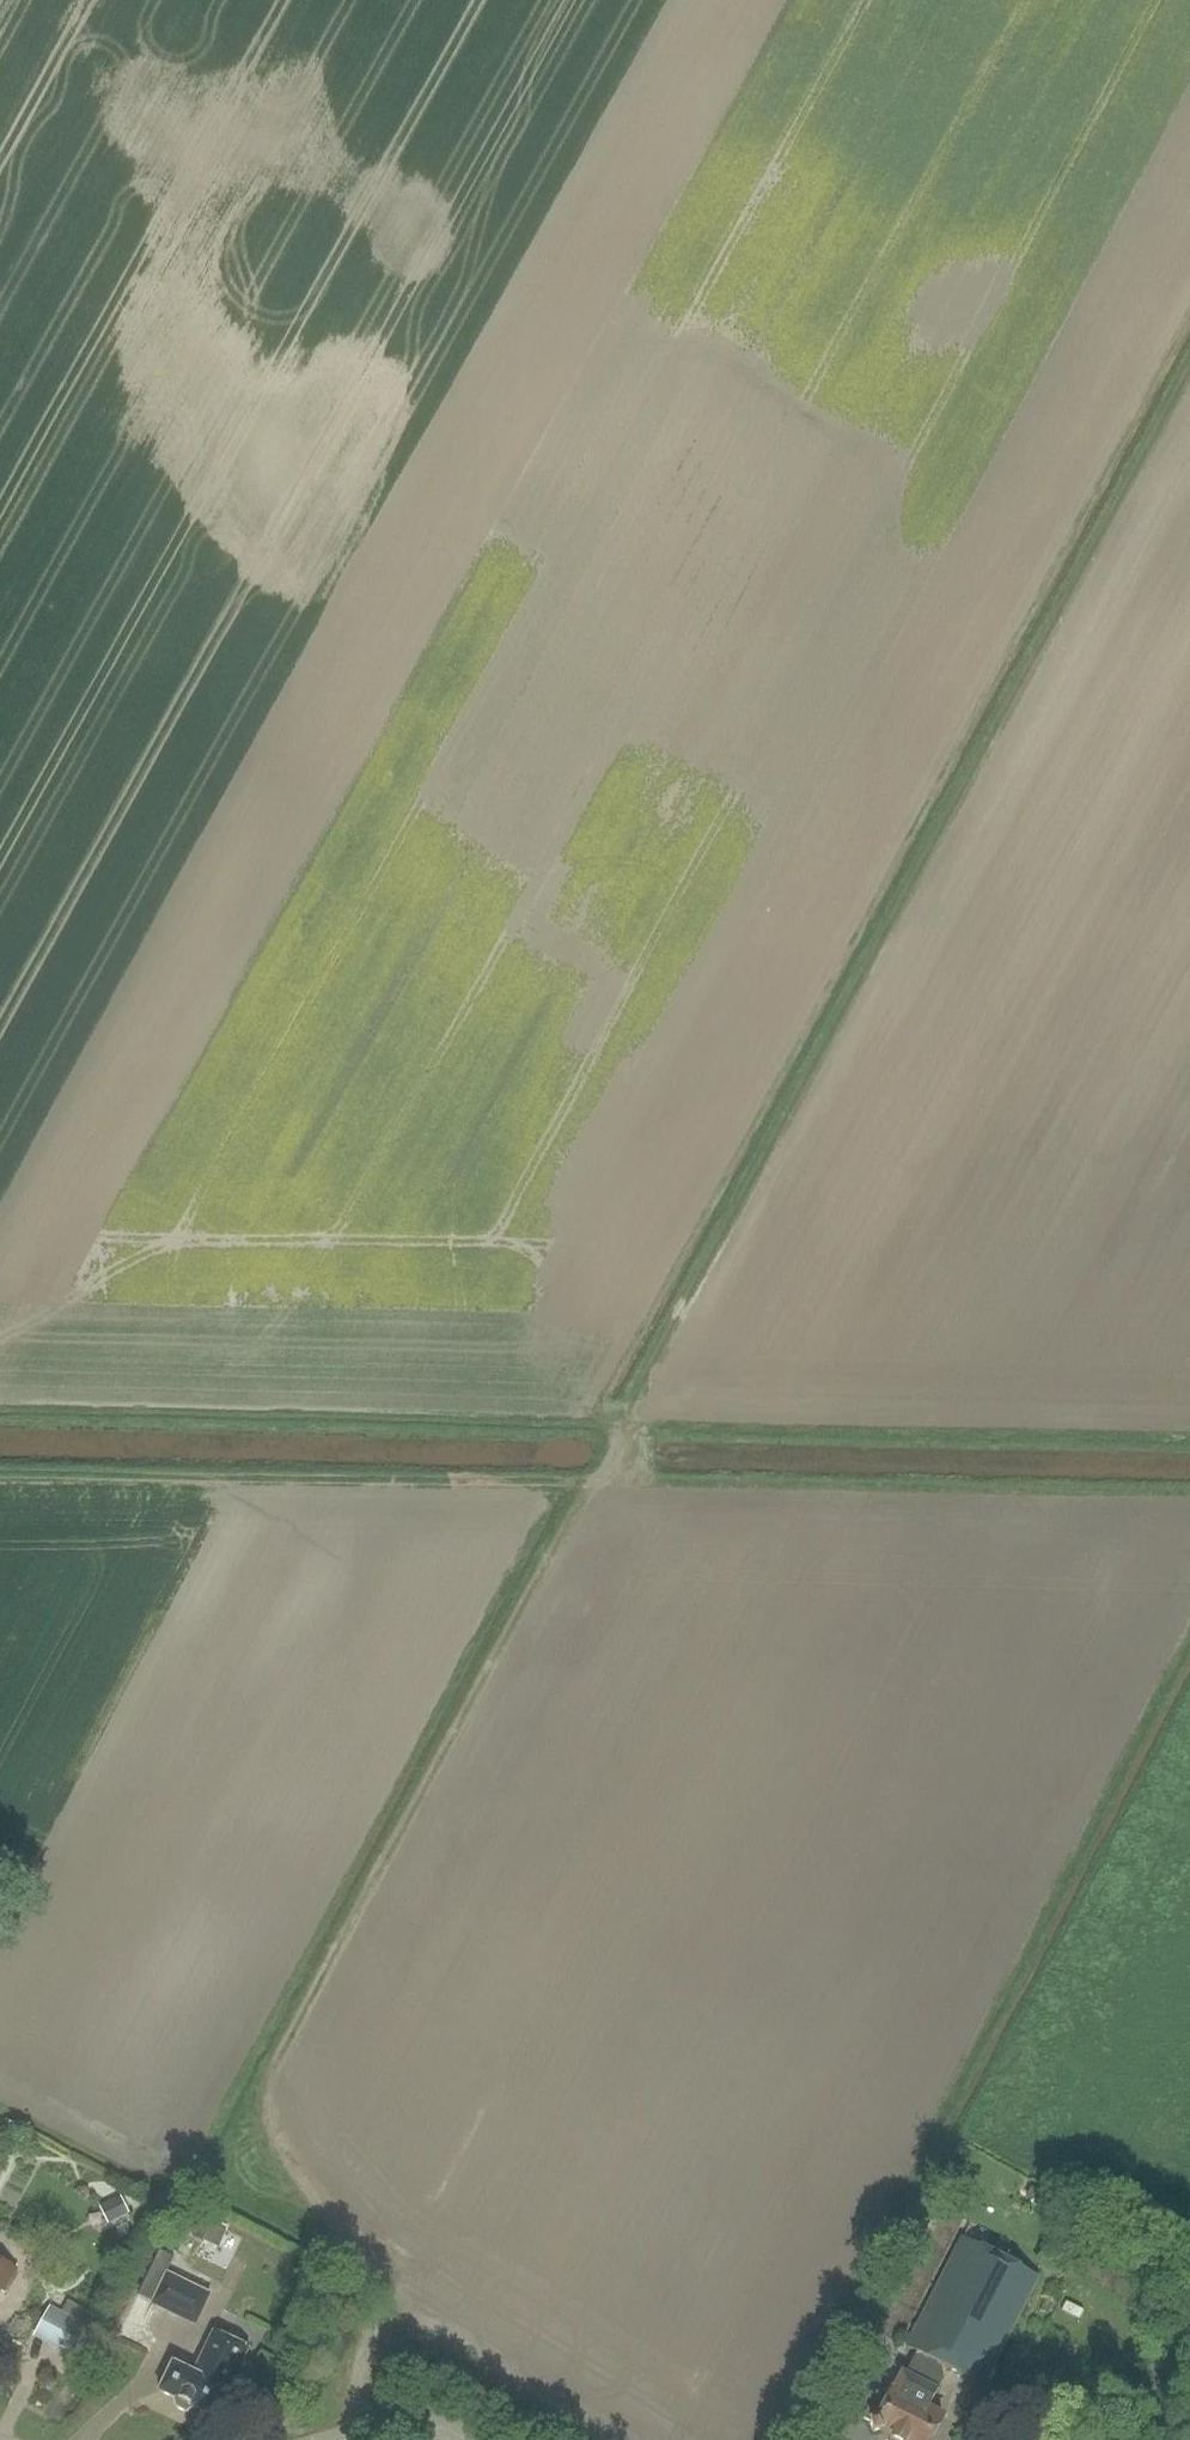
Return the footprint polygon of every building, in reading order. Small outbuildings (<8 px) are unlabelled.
[(108,2224),(130,2214),(122,2196),(100,2207),(108,2224)] [(1036,2276),(962,2237),(905,2347),(919,2354),(908,2374),(902,2371),(886,2402),(877,2397),(863,2423),(895,2439),(932,2439),(944,2417),(930,2409),(946,2377),(942,2375),(946,2366),(980,2384),(1036,2276)] [(165,2281),(172,2268),(158,2260),(137,2300),(135,2302),(152,2310),(150,2313),(187,2330),(194,2333),(209,2301),(202,2298),(168,2282),(165,2281)] [(17,2271),(0,2261),(0,2293),(1,2291),(5,2293),(17,2271)] [(50,2306),(33,2337),(73,2359),(90,2328),(50,2306)] [(229,2393),(250,2349),(212,2331),(193,2371),(172,2361),(156,2392),(174,2401),(175,2409),(184,2413),(192,2409),(207,2417),(221,2389),(229,2393)]
